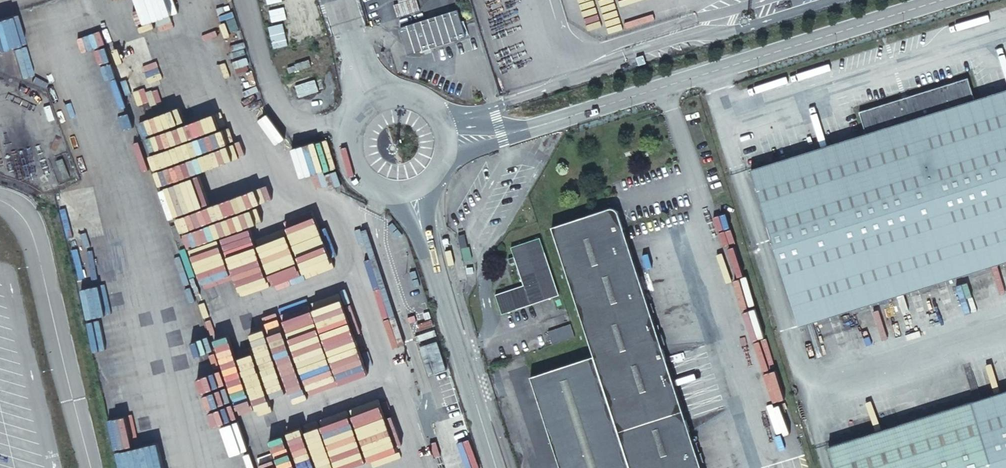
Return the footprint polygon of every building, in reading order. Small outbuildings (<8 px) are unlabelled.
[(366,8),(378,4),(377,0),(363,0),(366,8)] [(397,15),(425,10),(423,0),(394,0),(397,15)] [(457,9),(400,27),(408,54),(465,37),(457,9)] [(269,25),(274,47),(287,44),(282,22),(269,25)] [(750,169),(799,325),(1005,261),(1005,89),(974,99),(968,78),(859,111),(865,133),(750,169)] [(552,227),(594,356),(630,467),(702,467),(619,213),(618,212),(617,210),(614,208),(612,207),(611,208),(609,208),(607,208),(552,227)] [(558,296),(539,240),(512,249),(514,258),(516,264),(523,287),(496,297),(502,315),(558,296)] [(361,295),(338,303),(349,333),(372,325),(361,295)] [(576,337),(572,324),(550,332),(554,345),(576,337)] [(423,344),(427,371),(443,369),(439,342),(423,344)] [(530,377),(560,467),(630,467),(594,356),(593,356),(530,377)] [(828,446),(835,467),(1005,467),(1005,389),(828,446)]
